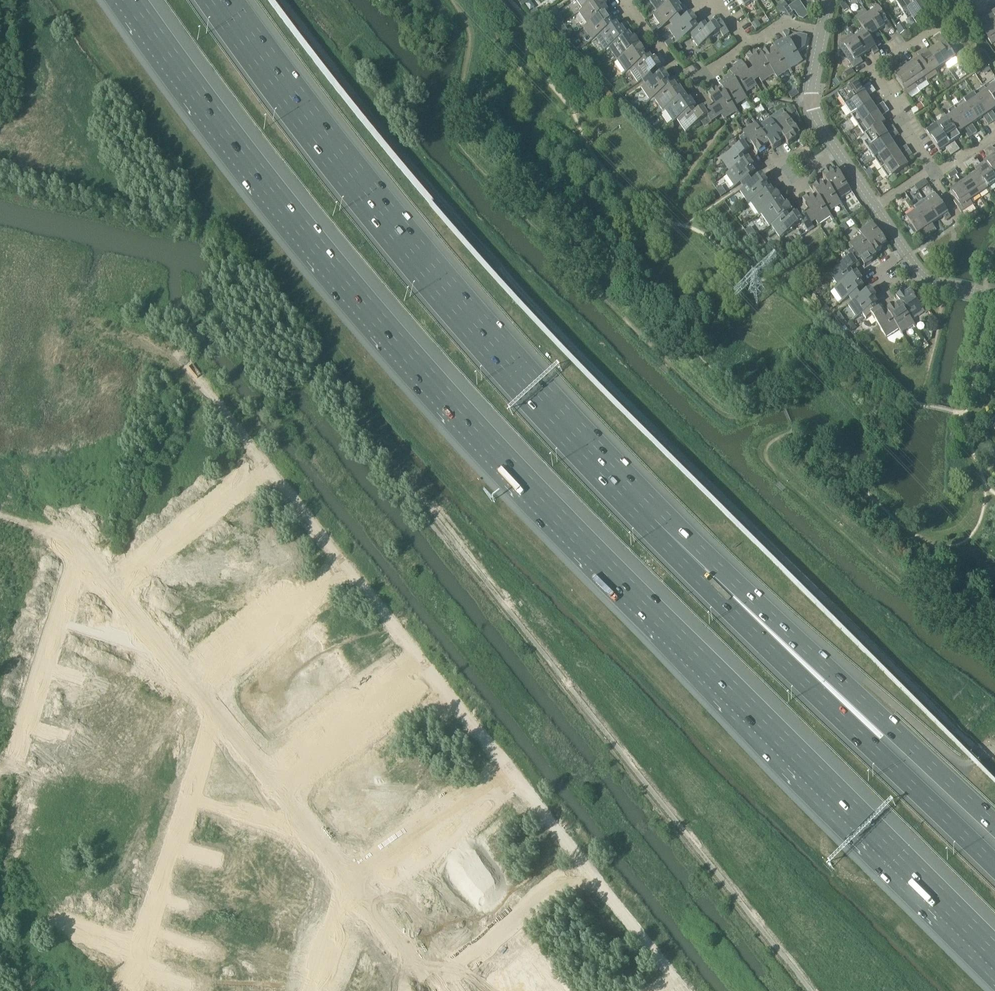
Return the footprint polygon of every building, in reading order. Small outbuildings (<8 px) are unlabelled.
[(599,0),(576,0),(582,10),(579,12),(579,13),(599,0)] [(579,13),(580,13),(579,14),(586,26),(583,28),(584,29),(607,14),(609,12),(605,7),(607,6),(603,0),(599,0),(579,13)] [(653,16),(654,16),(673,3),(671,0),(649,0),(648,1),(656,12),(653,15),(653,16)] [(754,0),(739,0),(745,8),(753,3),(755,5),(757,4),(754,0)] [(895,5),(896,7),(898,5),(904,13),(924,0),(902,0),(895,5)] [(904,13),(907,19),(911,17),(914,21),(930,11),(926,4),(933,0),(924,0),(904,13)] [(681,9),(676,1),(673,3),(654,16),(653,16),(660,28),(657,30),(658,32),(683,15),(679,10),(681,9)] [(840,4),(838,7),(841,11),(847,8),(844,1),(842,2),(840,4)] [(785,4),(776,10),(780,16),(782,15),(784,15),(784,18),(792,20),(793,17),(785,4)] [(868,15),(879,31),(884,27),(887,31),(892,28),(876,5),(875,7),(877,10),(868,15)] [(802,7),(794,13),(798,19),(803,21),(809,17),(802,7)] [(530,15),(533,20),(540,15),(536,10),(530,15)] [(879,31),(868,15),(865,11),(855,18),(862,30),(863,29),(872,42),(876,39),(873,35),(879,31)] [(994,29),(994,12),(991,15),(989,11),(984,14),(994,29)] [(607,14),(584,29),(583,29),(591,41),(588,43),(589,44),(593,42),(593,41),(613,28),(610,23),(612,22),(607,14)] [(984,14),(980,16),(983,20),(977,24),(991,45),(994,42),(994,29),(984,14)] [(674,46),(690,36),(689,36),(699,29),(698,29),(696,25),(697,24),(692,16),(669,31),(677,42),(673,45),(674,46)] [(561,17),(554,22),(558,27),(565,22),(561,17)] [(706,24),(698,29),(699,29),(689,36),(690,36),(699,49),(720,34),(724,39),(729,35),(722,23),(717,26),(716,25),(709,29),(706,24)] [(758,23),(753,27),(757,32),(762,29),(758,23)] [(617,25),(613,28),(593,41),(593,42),(594,43),(597,41),(605,52),(606,51),(628,37),(622,28),(620,30),(617,25)] [(855,39),(866,55),(871,51),(874,55),(878,52),(872,42),(863,29),(862,30),(861,30),(863,34),(855,39)] [(617,62),(640,46),(635,38),(633,39),(630,35),(628,37),(606,51),(606,52),(609,50),(617,62)] [(855,39),(852,35),(839,43),(839,46),(854,68),(862,63),(860,59),(866,55),(855,39)] [(933,49),(944,65),(953,59),(955,62),(957,61),(939,35),(934,38),(939,45),(933,49)] [(782,42),(775,48),(776,50),(790,71),(790,70),(803,62),(806,44),(799,36),(784,44),(782,42)] [(733,46),(730,41),(724,45),(727,50),(733,46)] [(640,46),(617,62),(625,73),(621,75),(623,77),(626,74),(647,61),(647,60),(644,55),(646,54),(640,46)] [(921,52),(937,75),(936,75),(938,74),(936,71),(944,65),(933,49),(928,53),(926,49),(921,52)] [(793,74),(790,70),(790,71),(776,50),(771,53),(770,51),(762,56),(777,78),(776,79),(777,79),(789,71),(791,75),(793,74)] [(577,51),(572,55),(577,62),(582,58),(577,51)] [(914,63),(927,82),(937,75),(921,52),(917,55),(920,59),(914,63)] [(776,79),(777,78),(762,56),(761,54),(756,57),(755,55),(746,61),(762,84),(773,76),(776,79)] [(654,62),(651,57),(647,60),(647,61),(626,74),(627,76),(631,73),(638,85),(661,69),(656,61),(654,62)] [(927,82),(914,63),(908,66),(906,62),(901,66),(917,89),(927,82)] [(730,75),(731,77),(732,77),(744,96),(746,95),(757,87),(742,64),(734,70),(735,72),(730,75)] [(917,89),(901,66),(897,68),(900,72),(893,76),(906,96),(917,89)] [(850,68),(844,73),(847,77),(853,73),(850,68)] [(647,104),(651,102),(650,101),(671,88),(668,83),(670,82),(664,74),(641,89),(649,101),(646,103),(647,104)] [(720,88),(723,91),(736,111),(737,111),(738,111),(736,107),(747,99),(748,98),(746,95),(744,96),(732,77),(731,77),(724,82),(725,85),(720,88)] [(994,106),(994,83),(994,81),(985,87),(984,85),(982,86),(994,106)] [(844,107),(872,88),(869,84),(862,89),(858,83),(835,98),(837,100),(839,99),(844,107)] [(655,101),(662,112),(685,96),(680,89),(678,90),(675,85),(671,88),(650,101),(651,102),(651,103),(655,101)] [(992,123),(994,121),(994,117),(992,112),(994,110),(994,106),(982,86),(980,88),(982,90),(973,95),(992,123)] [(604,89),(600,91),(604,98),(611,94),(606,87),(604,89)] [(849,118),(871,103),(868,98),(875,93),(872,88),(844,107),(850,115),(848,116),(849,118)] [(739,115),(737,111),(736,111),(723,91),(718,94),(717,92),(709,98),(716,109),(724,121),(736,113),(738,116),(739,115)] [(962,100),(977,122),(983,118),(988,126),(992,123),(973,95),(965,101),(964,99),(962,100)] [(673,124),(677,121),(677,120),(693,109),(693,110),(696,108),(690,100),(688,101),(685,96),(662,112),(661,113),(662,114),(666,112),(673,124)] [(831,98),(824,102),(827,106),(833,101),(831,98)] [(977,122),(962,100),(961,101),(962,103),(954,108),(973,136),(977,133),(972,126),(977,122)] [(857,127),(886,108),(883,104),(875,109),(871,103),(849,118),(850,120),(852,119),(857,127)] [(919,103),(914,107),(915,108),(918,112),(923,109),(919,103)] [(636,104),(629,109),(633,113),(642,107),(640,104),(636,104)] [(789,106),(784,109),(788,116),(793,112),(789,106)] [(696,114),(693,110),(693,109),(677,120),(677,121),(686,133),(708,118),(711,124),(717,120),(709,108),(704,111),(703,110),(696,114)] [(886,108),(857,127),(863,136),(859,138),(861,140),(864,137),(880,126),(881,127),(885,124),(881,118),(889,113),(886,108)] [(973,136),(954,108),(948,112),(951,116),(947,119),(946,119),(959,140),(960,139),(958,135),(963,131),(968,139),(973,136)] [(786,115),(774,123),(773,123),(785,140),(784,140),(788,147),(797,141),(795,139),(800,136),(786,115)] [(770,120),(758,128),(769,145),(773,151),(781,145),(780,144),(784,140),(785,140),(773,123),(774,123),(769,116),(767,117),(770,120)] [(945,117),(943,119),(944,120),(936,126),(955,154),(959,151),(954,143),(959,140),(946,119),(947,119),(945,117)] [(742,133),(745,137),(753,148),(753,149),(758,156),(766,150),(765,148),(769,145),(758,128),(753,121),(751,122),(754,125),(742,133)] [(867,150),(895,131),(892,127),(884,132),(881,127),(880,126),(864,137),(867,141),(863,144),(867,150)] [(955,154),(936,126),(928,131),(926,129),(924,131),(939,153),(945,149),(951,157),(955,154)] [(872,161),(894,146),(890,141),(898,136),(895,131),(867,150),(873,158),(871,159),(872,161)] [(664,136),(662,132),(655,137),(658,141),(664,136)] [(749,152),(753,149),(753,148),(745,137),(740,140),(743,145),(721,160),(729,173),(730,173),(749,161),(745,156),(749,153),(749,152)] [(880,170),(909,151),(906,147),(898,152),(894,146),(872,161),(873,163),(875,162),(880,170)] [(987,150),(984,152),(986,156),(989,160),(983,164),(994,180),(994,179),(994,161),(987,150)] [(909,151),(880,170),(886,178),(884,179),(886,181),(908,167),(904,161),(912,156),(909,151)] [(972,166),(977,174),(990,192),(992,191),(990,188),(994,185),(994,179),(994,180),(983,164),(980,166),(978,164),(975,162),(973,159),(969,162),(972,166)] [(752,170),(754,169),(749,161),(730,173),(729,173),(726,175),(733,187),(730,189),(731,191),(755,175),(752,170)] [(823,178),(827,185),(827,184),(838,201),(839,201),(851,193),(837,171),(832,175),(831,173),(823,178)] [(990,192),(977,174),(968,180),(979,196),(986,191),(988,194),(990,192)] [(745,207),(747,206),(746,206),(769,191),(766,187),(768,185),(763,177),(740,192),(747,204),(744,206),(745,207)] [(979,196),(968,180),(959,186),(972,204),(974,203),(972,200),(979,196)] [(813,191),(817,197),(818,197),(828,214),(829,213),(840,206),(842,210),(844,208),(839,201),(838,201),(827,184),(827,185),(823,187),(821,186),(813,191)] [(923,189),(919,184),(914,187),(918,192),(923,189)] [(721,186),(716,190),(721,197),(726,194),(721,186)] [(972,204),(959,186),(950,192),(964,212),(973,206),(972,204)] [(751,204),(758,216),(759,216),(782,201),(776,193),(774,194),(771,189),(769,191),(746,206),(747,206),(747,207),(751,204)] [(934,194),(924,201),(927,205),(938,221),(943,217),(946,221),(950,218),(935,195),(934,194)] [(832,222),(834,221),(829,213),(828,214),(818,197),(817,197),(813,200),(811,198),(803,204),(818,227),(830,219),(832,222)] [(769,228),(771,227),(771,226),(787,215),(792,212),(787,204),(785,205),(782,201),(759,216),(758,216),(757,217),(758,218),(761,216),(769,228)] [(938,221),(927,205),(918,211),(916,208),(915,209),(930,232),(934,229),(932,225),(938,221)] [(930,232),(915,209),(913,210),(915,213),(906,219),(917,235),(923,231),(926,235),(930,232)] [(787,215),(771,226),(771,227),(780,240),(802,225),(805,230),(812,226),(804,214),(798,217),(797,215),(795,211),(792,212),(787,215)] [(859,232),(860,233),(860,232),(875,255),(883,250),(882,248),(886,245),(872,223),(859,232)] [(848,231),(845,226),(840,230),(843,234),(848,231)] [(876,257),(875,255),(860,232),(860,233),(859,233),(861,237),(849,245),(853,251),(854,251),(862,263),(861,263),(865,268),(873,262),(872,260),(876,257)] [(857,266),(861,263),(862,263),(854,251),(853,251),(848,254),(851,259),(829,274),(838,287),(838,288),(855,277),(854,276),(851,272),(858,267),(857,266)] [(857,274),(854,276),(855,277),(838,288),(838,287),(834,290),(842,301),(838,304),(839,305),(864,289),(861,284),(863,282),(857,274)] [(853,321),(862,315),(862,314),(874,306),(875,307),(877,305),(874,300),(876,299),(871,290),(848,306),(856,317),(852,320),(853,321)] [(896,299),(900,305),(900,304),(911,322),(912,321),(924,313),(910,292),(906,295),(904,293),(896,299)] [(888,314),(899,330),(902,334),(913,327),(915,330),(917,329),(912,321),(911,322),(900,304),(900,305),(895,308),(894,306),(886,311),(888,314)] [(826,306),(821,309),(825,315),(830,311),(826,306)] [(899,330),(888,314),(883,317),(879,310),(877,311),(875,307),(874,306),(862,314),(862,315),(866,320),(871,317),(886,339),(899,330)] [(843,319),(838,323),(841,326),(842,328),(845,327),(847,324),(843,319)] [(847,324),(845,327),(849,333),(856,329),(852,322),(847,324)] [(916,346),(912,349),(916,356),(921,353),(916,346)]
